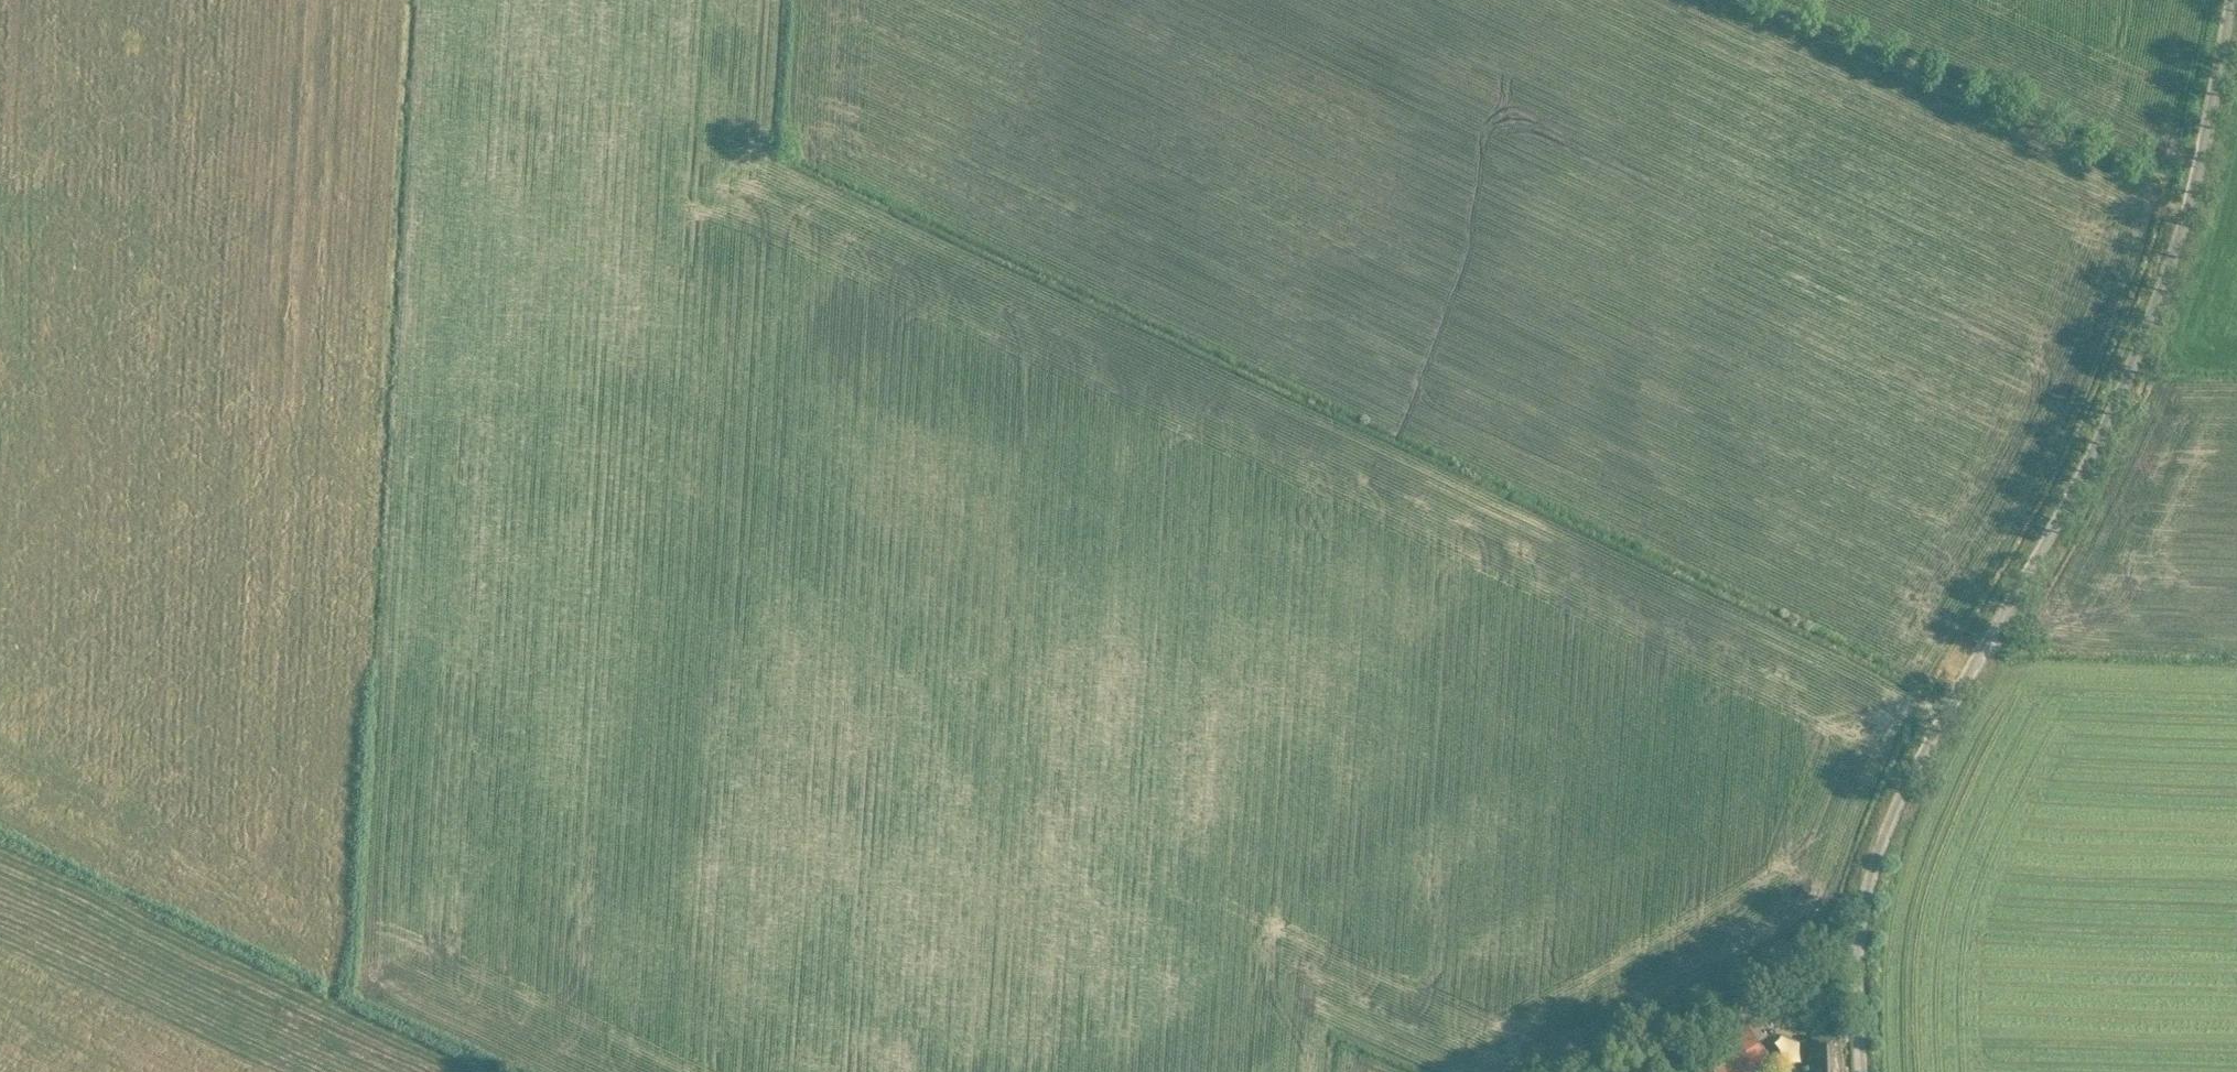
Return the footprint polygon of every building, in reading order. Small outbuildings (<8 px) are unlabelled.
[(1698,1071),(1752,1071),(1769,1062),(1744,1021),(1699,1048),(1706,1059),(1694,1066),(1698,1071)] [(1812,1071),(1842,1071),(1841,1037),(1811,1038),(1812,1071)]
